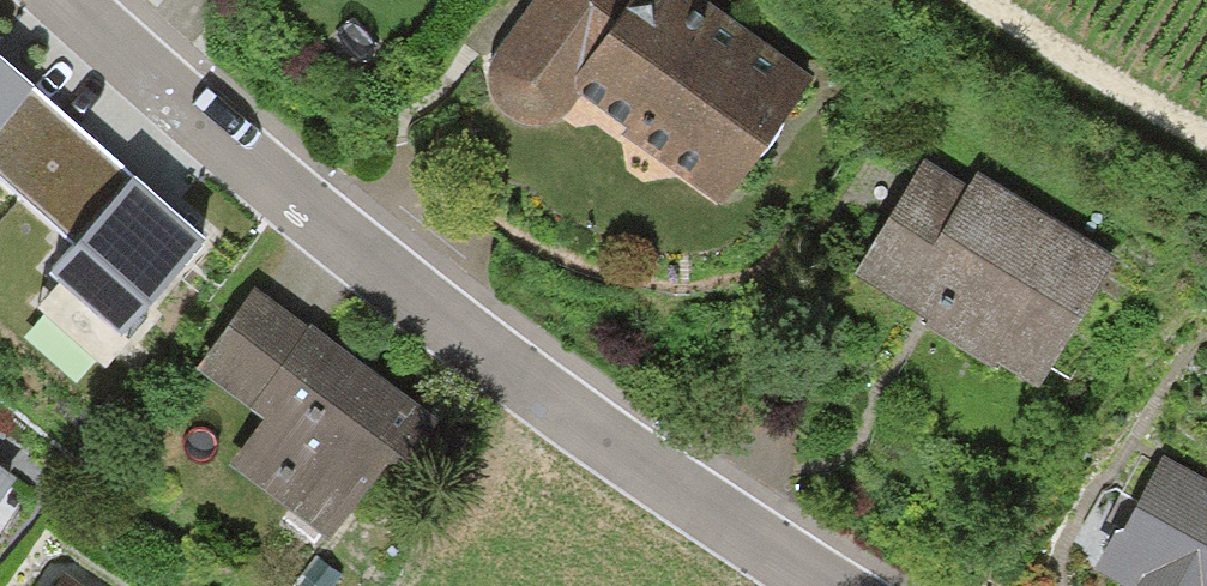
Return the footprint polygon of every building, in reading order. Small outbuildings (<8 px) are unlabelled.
[(501,34),(489,65),(502,106),(537,122),(576,94),(710,200),(805,86),(697,0),(528,0),(501,34)] [(0,69),(0,127),(29,94),(0,69)] [(962,189),(921,163),(858,260),(1036,374),(1109,259),(973,172),(962,189)] [(202,248),(135,192),(57,284),(124,340),(202,248)] [(433,418),(250,294),(199,368),(264,411),(230,460),(316,519),(366,446),(398,469),(433,418)] [(1160,459),(1104,555),(1158,585),(1206,585),(1206,486),(1160,459)] [(59,568),(44,585),(82,585),(59,568)]
